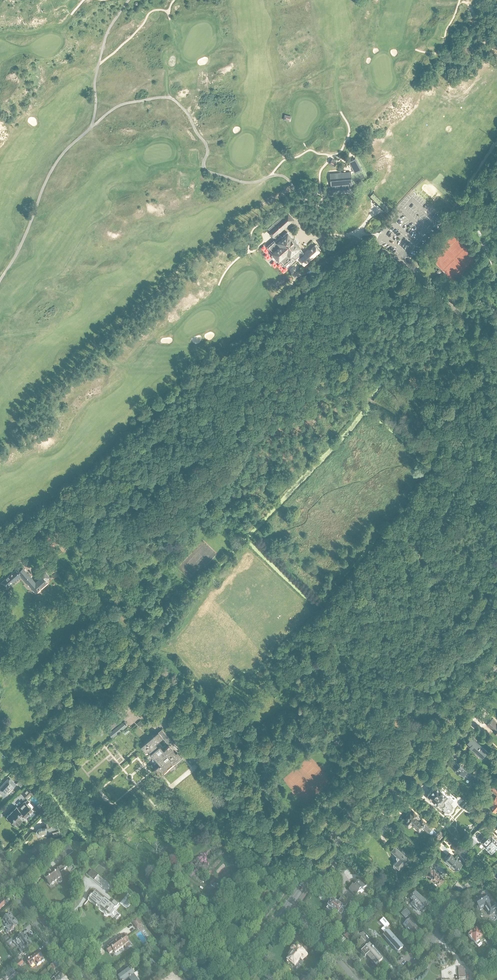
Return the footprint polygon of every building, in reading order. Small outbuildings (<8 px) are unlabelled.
[(349,163),(355,174),(361,170),(355,159),(349,163)] [(329,195),(352,193),(350,173),(330,174),(331,187),(328,187),(329,195)] [(370,197),(387,212),(390,209),(373,194),(370,197)] [(282,231),(292,221),(288,216),(283,220),(282,218),(268,230),(270,232),(269,232),(274,238),(271,240),(274,243),(268,248),(284,266),(293,258),(295,261),(298,257),(300,259),(299,260),(304,265),(319,252),(320,250),(316,245),(314,247),(304,255),(303,254),(303,253),(299,248),(287,234),(284,236),(283,235),(284,234),(282,231)] [(258,236),(265,229),(262,226),(255,232),(258,236)] [(366,265),(369,262),(373,257),(370,254),(363,262),(366,265)] [(85,523),(82,520),(80,517),(61,533),(66,539),(85,523)] [(23,568),(21,570),(19,568),(16,571),(0,584),(0,586),(3,590),(20,576),(36,593),(47,583),(41,577),(35,582),(23,568)] [(104,725),(108,731),(119,722),(114,716),(104,725)] [(493,718),(487,725),(491,728),(492,728),(496,733),(496,722),(493,718)] [(132,730),(128,725),(125,721),(109,734),(112,737),(110,740),(114,745),(132,730)] [(183,755),(183,754),(180,750),(178,751),(171,742),(172,741),(162,729),(159,731),(155,734),(143,744),(142,745),(142,746),(146,751),(149,749),(152,752),(150,754),(153,759),(155,758),(160,764),(154,769),(154,770),(159,775),(164,771),(175,762),(183,755)] [(489,753),(487,752),(488,752),(472,737),(468,742),(471,745),(470,746),(482,757),(484,756),(488,756),(489,753)] [(459,765),(457,762),(453,759),(449,764),(458,772),(464,777),(466,776),(470,779),(474,775),(474,776),(473,777),(479,782),(483,777),(475,770),(472,774),(469,771),(468,772),(460,764),(459,765)] [(0,791),(2,793),(1,794),(4,797),(16,784),(12,780),(11,780),(9,779),(8,779),(6,781),(3,783),(4,784),(0,788),(0,791)] [(21,787),(25,782),(21,779),(17,783),(21,787)] [(450,792),(445,788),(437,781),(434,784),(436,785),(428,794),(437,803),(440,805),(441,806),(442,806),(443,806),(444,806),(445,805),(445,804),(445,803),(445,802),(444,801),(449,797),(447,795),(450,792)] [(27,798),(32,793),(27,788),(22,793),(27,798)] [(491,802),(492,803),(489,806),(496,812),(496,811),(496,795),(491,802)] [(31,811),(33,809),(24,801),(18,807),(16,805),(6,816),(10,821),(11,820),(15,824),(15,823),(17,825),(22,819),(21,818),(24,815),(25,817),(29,813),(29,814),(31,811)] [(419,830),(424,824),(426,823),(414,812),(412,814),(410,812),(407,816),(408,817),(403,822),(410,827),(413,824),(419,830)] [(59,829),(57,824),(58,823),(56,817),(46,820),(44,822),(46,827),(39,829),(36,832),(37,834),(47,832),(47,831),(53,830),(54,834),(60,833),(59,828),(59,829)] [(488,820),(486,823),(488,825),(487,826),(491,830),(495,826),(491,822),(491,823),(488,820)] [(426,823),(424,824),(436,834),(435,835),(440,840),(445,835),(440,830),(437,833),(426,823)] [(480,840),(483,843),(483,844),(491,852),(496,846),(496,840),(492,835),(491,835),(488,832),(480,840)] [(74,852),(69,845),(64,849),(64,850),(60,853),(64,859),(74,852)] [(395,845),(394,845),(393,845),(392,845),(391,846),(391,847),(391,848),(392,849),(397,854),(396,855),(396,856),(396,857),(397,858),(398,859),(394,864),(394,865),(394,866),(395,867),(396,867),(397,867),(398,866),(399,867),(408,856),(395,845)] [(430,863),(434,858),(430,855),(426,860),(430,863)] [(456,869),(456,870),(463,863),(457,858),(456,859),(453,857),(452,858),(451,856),(446,861),(447,862),(446,862),(450,866),(451,865),(453,867),(453,868),(455,870),(456,869)] [(44,876),(51,885),(58,880),(59,882),(61,883),(62,882),(62,880),(61,878),(62,877),(59,873),(61,871),(61,872),(68,867),(67,865),(68,865),(65,861),(64,862),(57,866),(58,868),(56,870),(55,868),(44,876)] [(430,866),(424,873),(428,876),(427,876),(431,879),(432,878),(439,884),(445,878),(441,875),(441,874),(438,872),(434,868),(434,869),(430,866)] [(92,870),(87,875),(95,882),(100,876),(92,870)] [(361,889),(363,890),(367,886),(360,880),(356,884),(357,884),(354,887),(353,886),(349,890),(356,897),(360,892),(359,891),(361,889)] [(426,908),(429,905),(415,892),(414,894),(413,893),(411,896),(412,897),(410,900),(414,903),(412,905),(419,912),(420,910),(424,913),(426,910),(427,909),(426,908)] [(100,907),(101,906),(108,912),(109,910),(112,912),(119,904),(114,900),(111,904),(104,898),(103,900),(94,893),(92,896),(91,895),(89,898),(90,898),(89,899),(100,907)] [(474,901),(473,902),(478,911),(479,910),(480,911),(484,908),(490,916),(495,913),(495,912),(496,911),(496,912),(496,904),(491,907),(484,895),(479,898),(478,898),(474,900),(475,901),(474,901)] [(328,907),(327,909),(332,912),(333,910),(338,914),(341,916),(344,911),(342,910),(344,908),(344,907),(345,908),(348,904),(343,901),(344,900),(341,897),(338,902),(336,900),(335,902),(333,900),(333,901),(332,901),(331,903),(329,904),(328,905),(328,906),(328,907)] [(347,902),(353,907),(357,903),(352,898),(347,902)] [(411,913),(407,909),(401,914),(406,918),(411,913)] [(6,927),(15,920),(10,913),(6,916),(7,917),(2,921),(4,924),(1,926),(3,929),(6,927)] [(137,930),(143,926),(137,918),(132,922),(137,930)] [(384,918),(379,922),(385,928),(386,928),(390,925),(384,918)] [(413,938),(420,931),(415,926),(416,925),(410,919),(403,926),(407,930),(410,932),(409,933),(413,938)] [(15,920),(6,927),(8,930),(6,931),(6,932),(8,934),(19,926),(15,920)] [(348,940),(353,934),(349,930),(344,935),(348,940)] [(472,940),(478,946),(485,940),(476,930),(472,934),(470,934),(469,935),(469,937),(472,940)] [(393,948),(394,947),(398,952),(403,947),(389,932),(384,936),(391,945),(393,948)] [(19,946),(29,939),(26,936),(27,935),(25,933),(13,942),(15,944),(16,944),(18,947),(19,946)] [(115,953),(124,946),(125,947),(126,949),(131,945),(129,943),(126,939),(129,937),(126,934),(124,935),(119,939),(110,946),(106,949),(109,954),(113,951),(115,953)] [(361,948),(367,942),(362,937),(360,938),(361,939),(357,943),(361,948)] [(21,953),(33,944),(32,942),(31,942),(29,939),(19,946),(22,949),(20,950),(20,951),(21,953)] [(493,942),(490,940),(486,943),(496,955),(496,954),(496,948),(493,942)] [(383,959),(370,944),(368,946),(367,946),(365,947),(366,948),(361,952),(365,957),(366,956),(373,963),(374,962),(376,964),(378,962),(379,963),(383,959)] [(290,964),(291,963),(295,966),(301,958),(302,960),(308,955),(301,948),(298,948),(298,947),(297,948),(296,949),(294,948),(293,948),(291,949),(291,951),(288,955),(290,956),(287,960),(287,961),(287,962),(287,963),(288,964),(289,964),(290,964)] [(37,967),(45,961),(39,952),(27,962),(31,967),(35,964),(37,967)] [(134,974),(130,968),(118,977),(120,979),(126,979),(134,974)]
